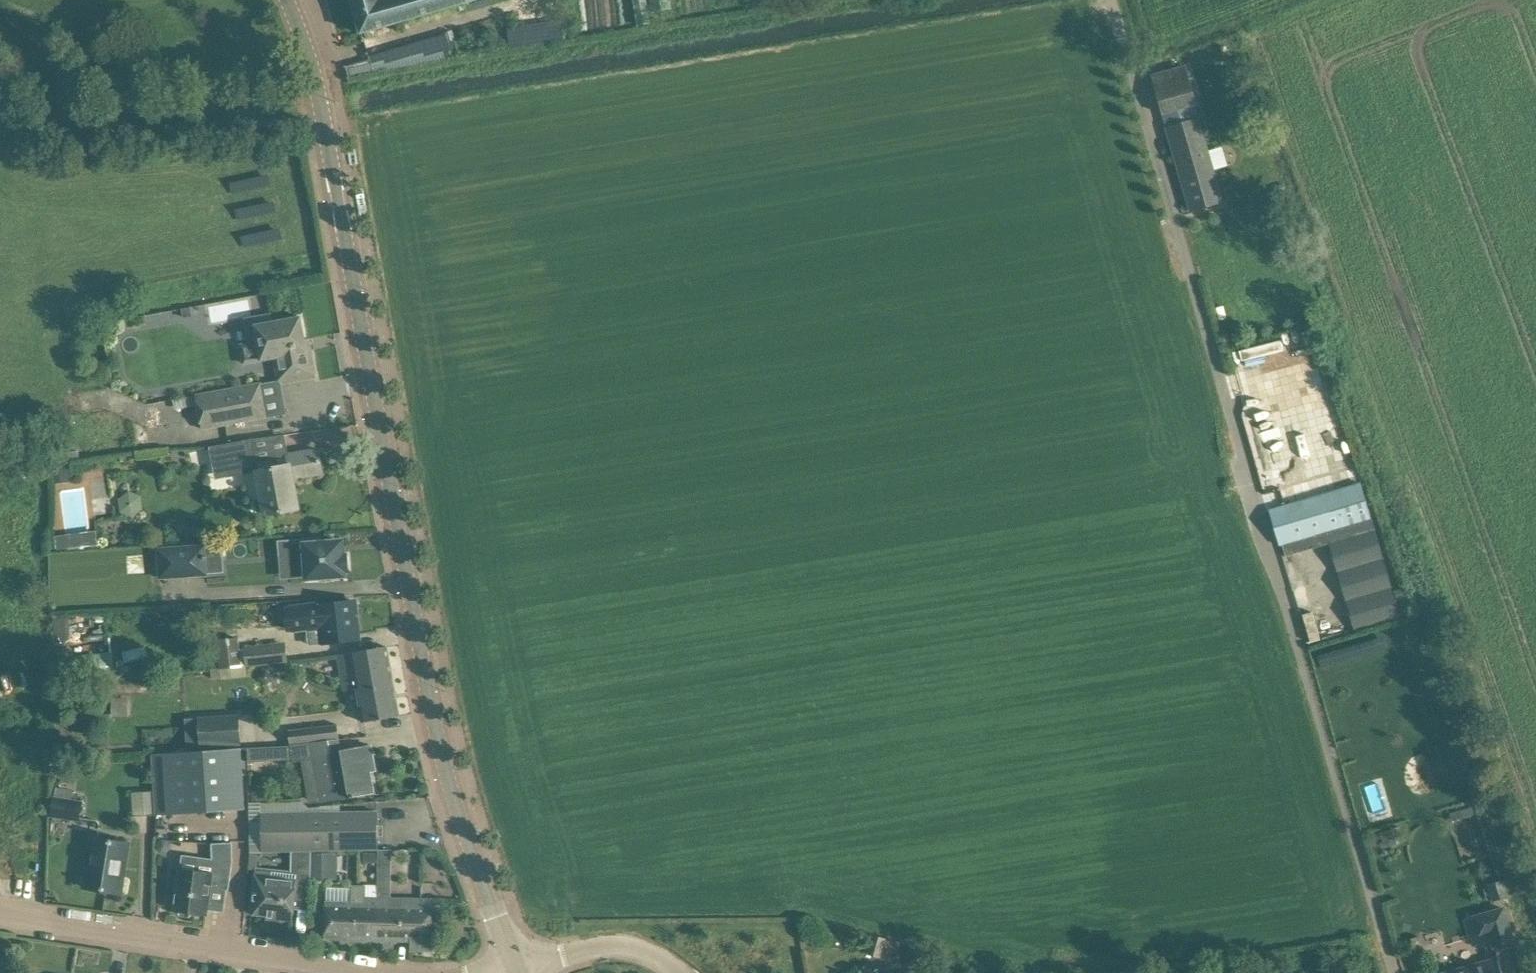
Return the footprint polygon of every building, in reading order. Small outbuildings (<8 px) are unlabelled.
[(362,33),(474,0),(352,0),(362,33)] [(638,25),(652,23),(647,0),(634,0),(638,25)] [(512,25),(513,45),(569,42),(568,22),(512,25)] [(352,75),(456,59),(453,40),(349,56),(352,75)] [(1186,66),(1152,76),(1163,114),(1197,104),(1186,66)] [(1167,128),(1192,211),(1222,202),(1198,119),(1167,128)] [(271,178),(235,182),(243,245),(279,240),(271,178)] [(1285,191),(1282,183),(1273,186),(1275,194),(1285,191)] [(238,302),(209,303),(210,318),(238,317),(238,302)] [(191,307),(182,309),(183,317),(191,315),(192,313),(191,307)] [(245,319),(249,342),(240,344),(243,363),(275,357),(279,384),(317,377),(310,338),(305,339),(301,316),(272,322),(271,314),(245,319)] [(198,395),(204,429),(268,417),(261,383),(198,395)] [(253,438),(209,446),(212,462),(228,459),(231,476),(257,471),(266,514),(279,511),(299,508),(294,477),(322,472),(318,448),(299,452),(288,454),(290,464),(277,466),(275,456),(257,460),(253,438)] [(80,460),(79,450),(53,453),(55,463),(80,460)] [(68,470),(53,471),(55,484),(69,482),(68,470)] [(1281,545),(1285,556),(1285,557),(1328,544),(1354,630),(1400,616),(1400,614),(1394,596),(1393,592),(1361,483),(1269,511),(1279,545),(1281,545)] [(132,515),(141,508),(140,497),(129,492),(120,499),(121,510),(132,515)] [(98,531),(56,537),(58,550),(100,545),(98,531)] [(296,566),(298,566),(307,565),(308,577),(344,574),(344,570),(349,569),(348,555),(343,556),(342,541),(320,543),(320,537),(278,540),(279,555),(287,555),(287,557),(287,559),(288,561),(290,563),(291,564),(293,565),(296,566)] [(206,561),(210,557),(223,556),(222,544),(159,549),(161,577),(207,573),(206,561)] [(1403,589),(1393,592),(1394,596),(1400,614),(1409,612),(1403,589)] [(304,607),(308,627),(310,644),(323,642),(323,643),(359,638),(354,601),(304,607)] [(221,603),(209,604),(209,608),(210,618),(210,622),(222,620),(221,610),(221,604),(221,603)] [(55,615),(56,686),(70,686),(69,658),(72,658),(71,614),(55,615)] [(245,648),(241,649),(239,637),(218,640),(218,641),(210,642),(212,654),(211,654),(211,655),(207,656),(208,662),(213,661),(214,669),(221,668),(221,669),(248,665),(248,664),(287,660),(285,643),(245,648)] [(387,646),(367,649),(338,654),(344,685),(357,683),(363,721),(399,715),(387,646)] [(115,651),(76,652),(76,673),(115,672),(115,651)] [(125,698),(111,698),(111,717),(125,716),(125,698)] [(199,717),(201,748),(241,745),(239,714),(199,717)] [(289,732),(291,745),(323,742),(341,739),(338,724),(289,732)] [(291,745),(293,754),(294,762),(302,760),(310,804),(375,792),(371,770),(376,769),(371,745),(336,752),(337,753),(326,755),(323,742),(291,745)] [(153,753),(157,814),(245,809),(241,748),(153,753)] [(51,813),(81,820),(84,802),(72,799),(73,790),(57,787),(51,813)] [(260,788),(252,788),(252,802),(266,801),(266,795),(260,788)] [(296,850),(296,852),(311,851),(311,849),(378,848),(378,811),(262,813),(262,803),(249,803),(250,850),(296,850)] [(1472,806),(1449,813),(1452,821),(1474,814),(1472,806)] [(1398,826),(1383,830),(1387,845),(1402,841),(1398,826)] [(128,843),(108,839),(97,838),(89,887),(120,892),(128,843)] [(170,849),(170,845),(167,841),(163,840),(159,843),(158,848),(161,852),(166,852),(170,849)] [(181,914),(190,915),(193,911),(207,913),(210,886),(229,889),(233,861),(232,842),(212,843),(213,859),(212,865),(198,863),(197,871),(180,869),(175,909),(180,910),(181,914)] [(296,856),(293,856),(294,874),(312,873),(312,853),(311,851),(296,852),(296,856)] [(312,853),(312,873),(312,880),(326,879),(326,852),(312,853)] [(254,879),(251,913),(267,915),(267,918),(293,921),(297,878),(271,875),(270,881),(254,879)] [(1504,879),(1487,884),(1492,901),(1509,896),(1504,879)] [(325,938),(376,940),(378,897),(378,886),(353,886),(352,902),(326,901),(325,938)] [(378,897),(376,940),(411,940),(411,949),(434,950),(435,899),(378,897)] [(1505,906),(1482,912),(1492,946),(1515,940),(1505,906)] [(900,942),(872,934),(867,953),(895,961),(900,942)] [(1498,957),(1442,972),(1503,972),(1498,957)]
